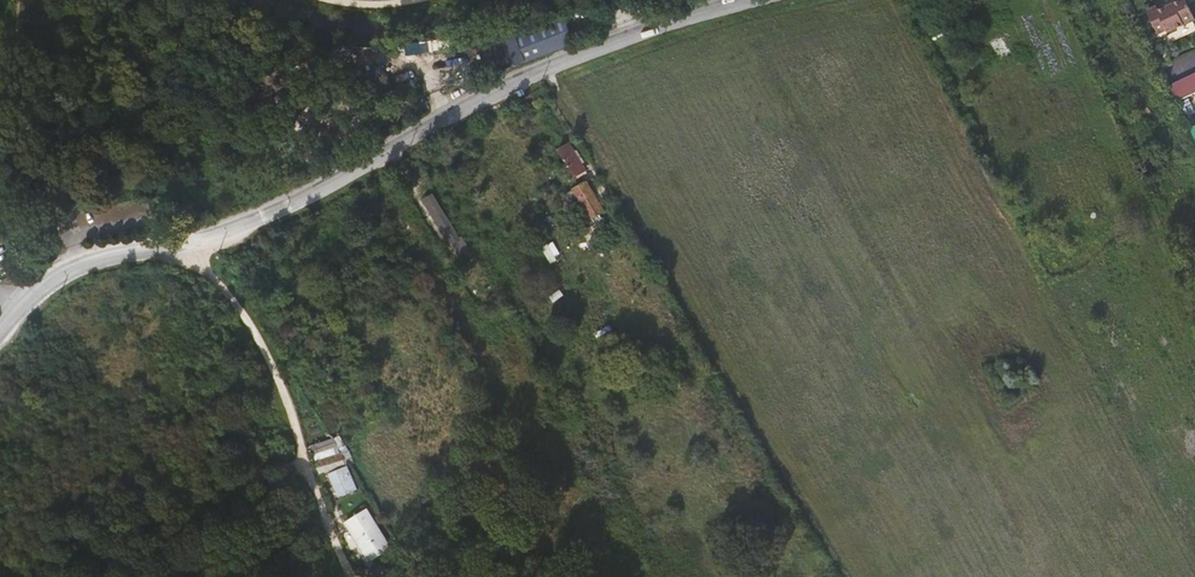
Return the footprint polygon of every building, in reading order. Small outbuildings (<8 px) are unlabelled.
[(1151,20),(1163,15),(1164,18),(1193,3),(1191,0),(1142,0),(1151,20)] [(570,28),(507,49),(517,77),(579,56),(570,28)] [(970,58),(968,53),(948,60),(950,66),(970,58)] [(395,105),(399,110),(417,100),(429,93),(425,86),(395,105)] [(1180,95),(1194,125),(1194,92),(1193,88),(1180,95)] [(422,108),(417,100),(399,110),(404,119),(422,108)] [(572,147),(561,153),(578,181),(589,175),(572,147)] [(591,186),(584,190),(578,194),(596,221),(608,215),(591,186)] [(435,192),(422,199),(447,245),(460,238),(435,192)] [(309,448),(320,474),(349,461),(338,435),(309,448)] [(336,498),(357,490),(349,466),(328,473),(336,498)] [(368,563),(391,550),(368,509),(344,522),(368,563)]
